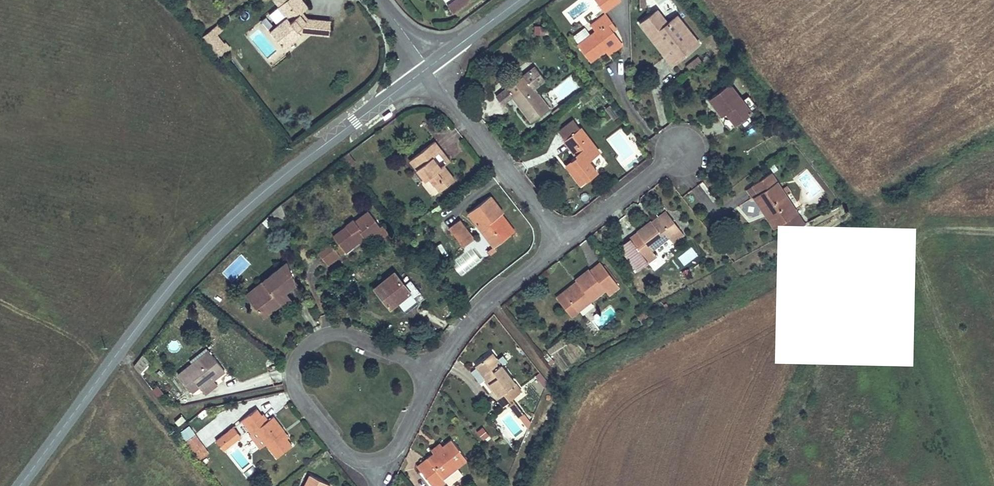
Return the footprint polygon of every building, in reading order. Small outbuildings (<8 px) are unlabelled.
[(297,12),(302,8),(296,0),(283,0),(273,8),(281,18),(260,34),(277,54),(298,38),(311,40),(325,42),(328,22),(308,18),(308,22),(299,22),(293,15),(297,12)] [(446,7),(452,14),(470,1),(469,0),(456,0),(446,7)] [(600,10),(613,0),(592,0),(600,10)] [(620,14),(628,15),(629,4),(620,3),(620,14)] [(657,9),(640,22),(650,36),(655,32),(675,59),(698,41),(690,31),(686,34),(674,17),(667,22),(657,9)] [(301,17),(297,12),(293,15),(299,22),(308,22),(308,18),(301,17)] [(586,62),(602,49),(616,39),(609,30),(603,23),(607,20),(602,14),(587,26),(592,32),(574,46),(586,62)] [(677,15),(674,17),(686,34),(690,31),(677,15)] [(612,27),(607,20),(603,23),(609,30),(612,27)] [(534,34),(546,34),(547,24),(535,23),(534,34)] [(209,27),(205,30),(209,35),(213,32),(209,27)] [(193,39),(206,55),(211,51),(203,40),(208,37),(209,35),(205,30),(193,39)] [(650,36),(670,62),(675,59),(655,32),(650,36)] [(203,40),(211,51),(216,47),(208,37),(203,40)] [(616,39),(602,49),(606,54),(620,43),(616,39)] [(520,79),(503,93),(526,123),(544,108),(520,79)] [(709,97),(723,115),(726,112),(735,124),(751,112),(729,82),(709,97)] [(614,119),(619,115),(611,104),(606,108),(614,119)] [(726,112),(723,115),(721,117),(730,128),(735,124),(726,112)] [(552,135),(558,142),(575,130),(569,122),(552,135)] [(575,130),(558,142),(571,158),(566,162),(572,169),(566,174),(576,187),(592,174),(583,163),(594,155),(575,130)] [(428,146),(408,161),(414,168),(409,173),(417,183),(422,180),(432,193),(447,181),(436,168),(433,171),(425,160),(434,153),(428,146)] [(442,164),(434,153),(425,160),(433,171),(436,168),(442,164)] [(602,166),(594,155),(583,163),(592,174),(602,166)] [(414,168),(408,161),(403,165),(409,173),(414,168)] [(572,169),(566,162),(560,166),(566,174),(572,169)] [(795,213),(770,173),(752,184),(757,192),(753,196),(764,213),(770,208),(779,223),(795,213)] [(491,217),(496,213),(484,197),(462,214),(488,247),(504,235),(491,217)] [(764,213),(773,227),(779,223),(770,208),(764,213)] [(665,212),(651,223),(654,227),(669,216),(665,212)] [(345,234),(341,229),(339,226),(326,237),(339,253),(357,238),(359,241),(365,237),(369,243),(382,232),(377,225),(374,228),(362,213),(349,223),(353,228),(345,234)] [(510,230),(496,213),(491,217),(504,235),(510,230)] [(654,227),(651,223),(629,239),(647,263),(654,256),(650,251),(653,249),(668,237),(670,236),(674,242),(683,235),(669,216),(654,227)] [(453,220),(442,229),(457,249),(468,240),(453,220)] [(349,223),(341,229),(345,234),(353,228),(349,223)] [(324,246),(312,255),(321,266),(332,257),(324,246)] [(573,284),(552,300),(564,315),(598,288),(603,295),(614,286),(594,262),(584,270),(583,269),(569,279),(573,284)] [(259,299),(251,305),(262,318),(279,304),(275,300),(281,295),(291,287),(283,265),(252,290),(259,299)] [(386,274),(368,290),(383,308),(390,302),(388,300),(399,291),(386,274)] [(245,297),(251,305),(259,299),(252,290),(245,297)] [(275,300),(279,304),(281,307),(287,302),(281,295),(275,300)] [(508,349),(498,356),(504,363),(514,357),(508,349)] [(209,351),(192,365),(194,369),(212,355),(209,351)] [(488,351),(472,364),(491,387),(489,389),(501,404),(518,390),(488,351)] [(194,369),(192,365),(179,376),(193,393),(199,387),(202,390),(214,379),(224,370),(212,355),(194,369)] [(214,379),(202,390),(207,395),(219,384),(214,379)] [(151,391),(159,398),(165,392),(156,385),(151,391)] [(508,404),(513,409),(517,406),(513,400),(508,404)] [(517,406),(513,409),(518,416),(522,412),(517,406)] [(257,410),(242,421),(248,427),(246,429),(251,435),(255,431),(265,444),(263,445),(275,459),(289,447),(279,433),(282,430),(272,417),(268,420),(264,415),(262,416),(257,410)] [(186,420),(182,415),(175,422),(179,426),(186,420)] [(188,425),(179,432),(200,459),(209,452),(188,425)] [(233,428),(216,442),(223,451),(240,437),(233,428)] [(482,428),(476,432),(484,443),(490,439),(482,428)] [(431,452),(424,457),(428,462),(419,469),(432,485),(433,485),(442,480),(439,476),(449,468),(463,456),(449,438),(440,445),(437,448),(439,451),(433,455),(431,452)] [(428,449),(431,452),(433,455),(439,451),(437,448),(440,445),(437,441),(428,449)] [(439,476),(442,480),(452,471),(449,468),(439,476)] [(329,485),(310,476),(305,485),(328,485),(329,485)]
